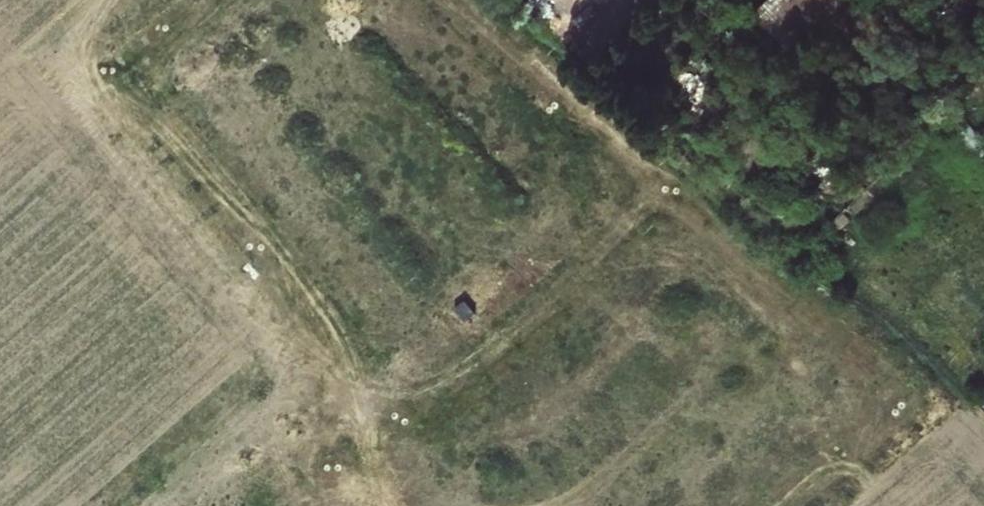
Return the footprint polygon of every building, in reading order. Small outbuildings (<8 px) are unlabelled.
[(831,1),(831,0),(759,0),(754,3),(774,36),(831,1)] [(957,137),(978,162),(983,156),(983,142),(970,126),(957,137)]
